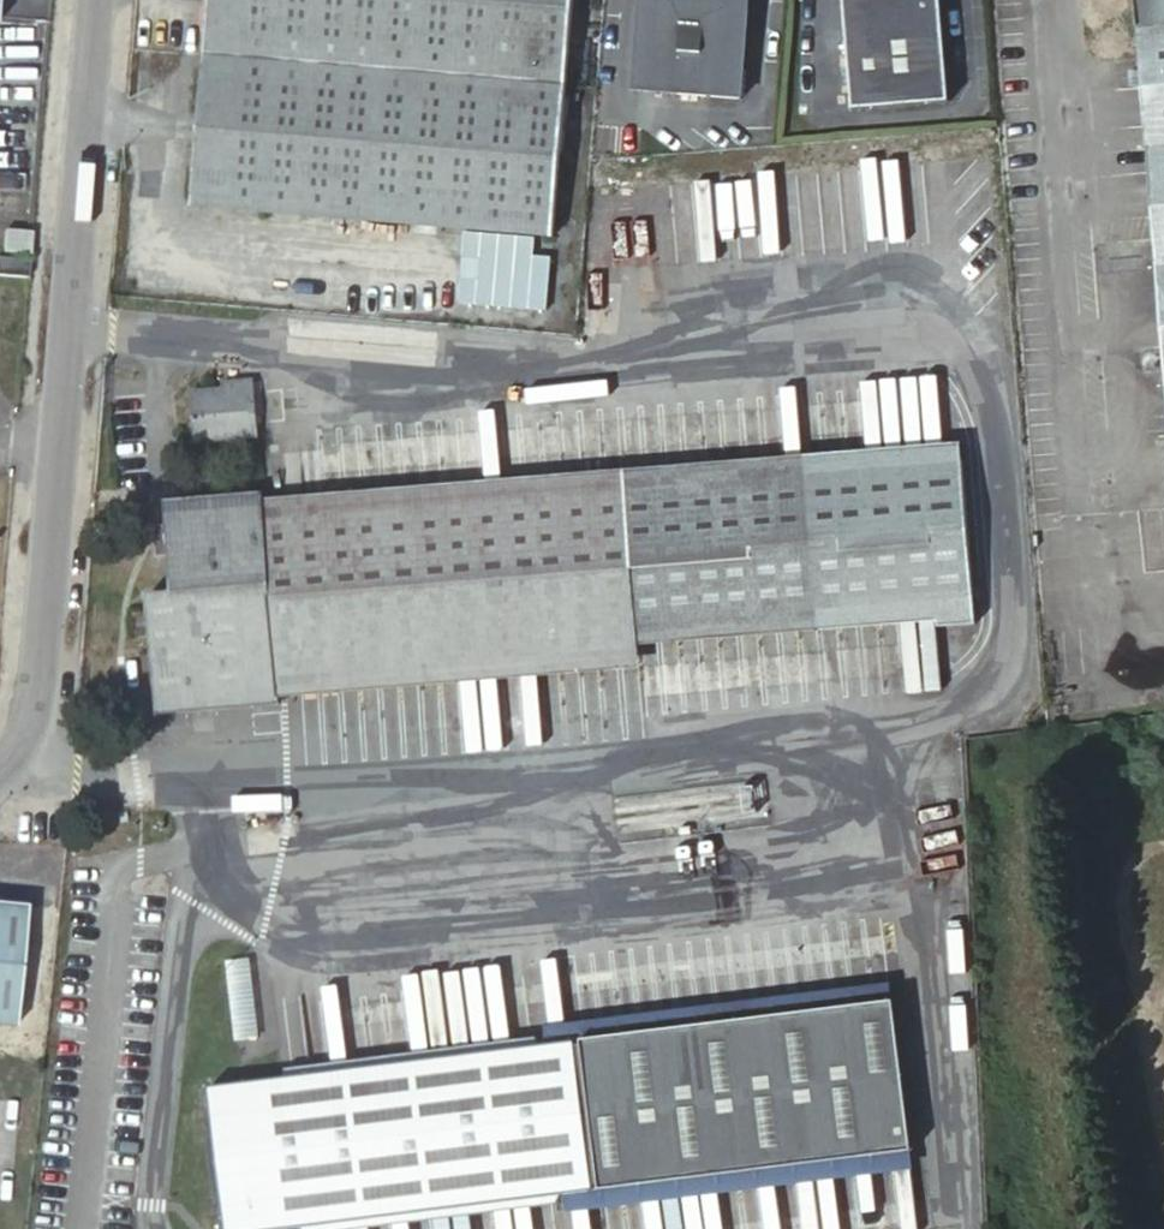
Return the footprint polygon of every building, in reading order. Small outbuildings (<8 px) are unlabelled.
[(574,0),(210,0),(205,57),(193,209),(555,238),(567,86),(574,0)] [(635,85),(742,93),(748,0),(641,0),(635,85)] [(852,108),(948,99),(940,0),(843,0),(852,108)] [(1163,267),(1163,0),(1142,0),(1163,267)] [(29,249),(30,230),(4,229),(3,248),(29,249)] [(535,240),(464,234),(459,299),(547,307),(551,260),(533,258),(535,240)] [(28,258),(0,256),(0,276),(27,278),(28,258)] [(258,436),(252,378),(219,382),(220,392),(189,394),(194,442),(258,436)] [(627,483),(639,628),(932,603),(934,627),(973,624),(959,456),(627,483)] [(278,684),(641,654),(639,628),(627,483),(264,514),(262,489),(169,497),(177,589),(146,591),(148,613),(131,614),(133,637),(151,636),(157,711),(280,700),(278,684)] [(17,1026),(27,904),(0,902),(0,1025),(17,1026)] [(549,1036),(551,1053),(872,1005),(870,988),(549,1036)] [(546,1057),(567,1200),(573,1199),(574,1203),(852,1161),(895,1155),(872,1005),(551,1053),(552,1056),(546,1057)] [(258,1084),(259,1096),(506,1059),(503,1046),(258,1084)] [(506,1059),(259,1096),(178,1108),(196,1228),(396,1228),(529,1209),(568,1204),(567,1200),(546,1057),(545,1054),(506,1059)] [(574,1203),(576,1219),(855,1178),(852,1161),(574,1203)] [(529,1209),(396,1228),(479,1228),(531,1222),(529,1209)]
